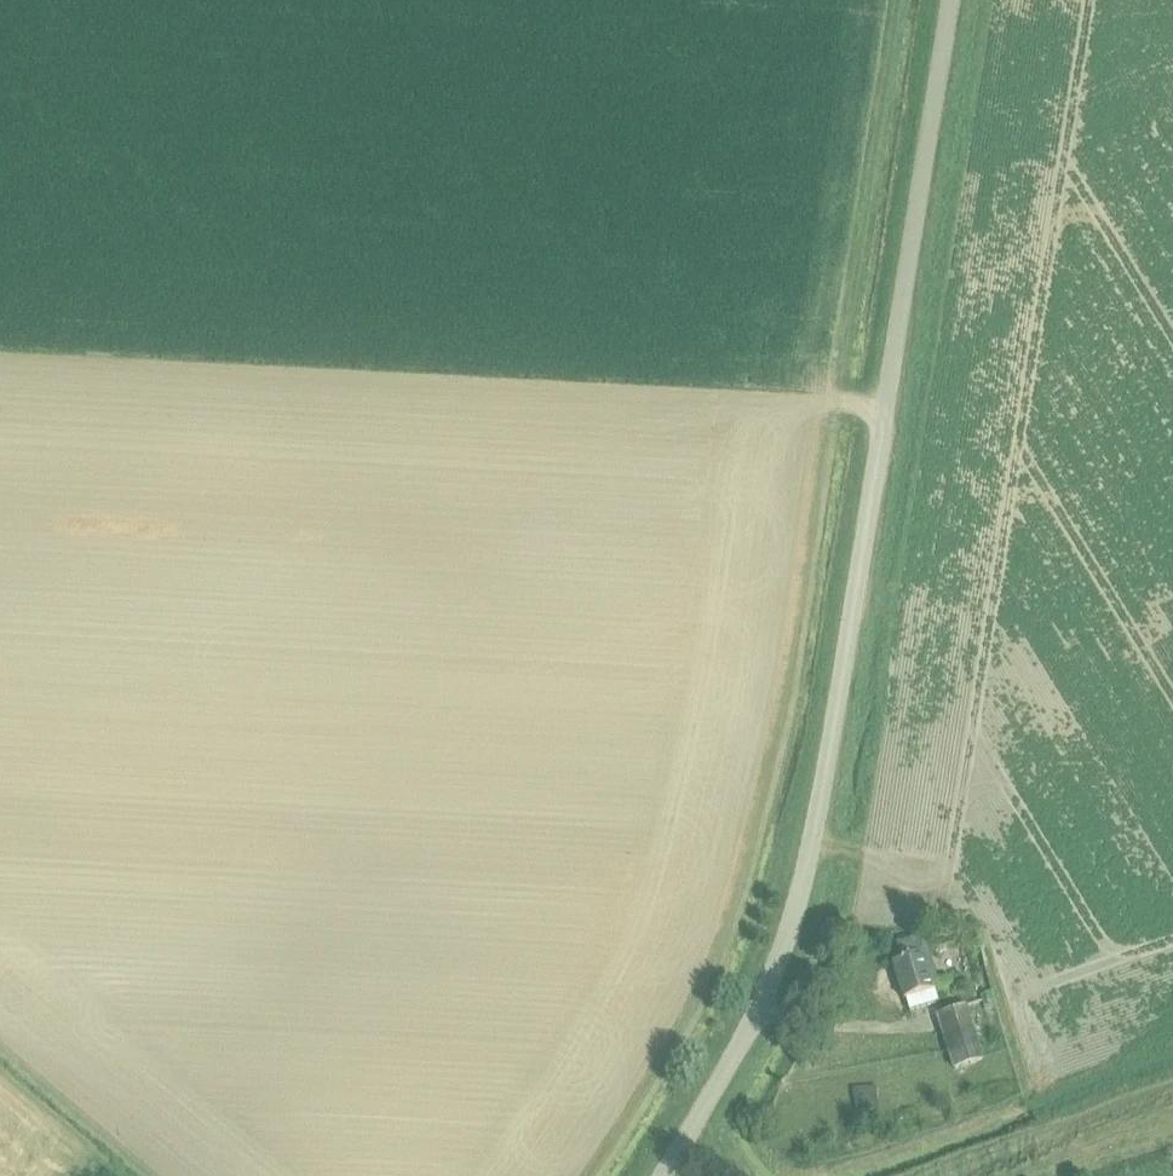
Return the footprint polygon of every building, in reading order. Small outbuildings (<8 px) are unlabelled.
[(907,1011),(942,1000),(923,938),(896,946),(901,962),(893,965),(907,1011)] [(969,1017),(941,1026),(955,1070),(983,1062),(969,1017)]
